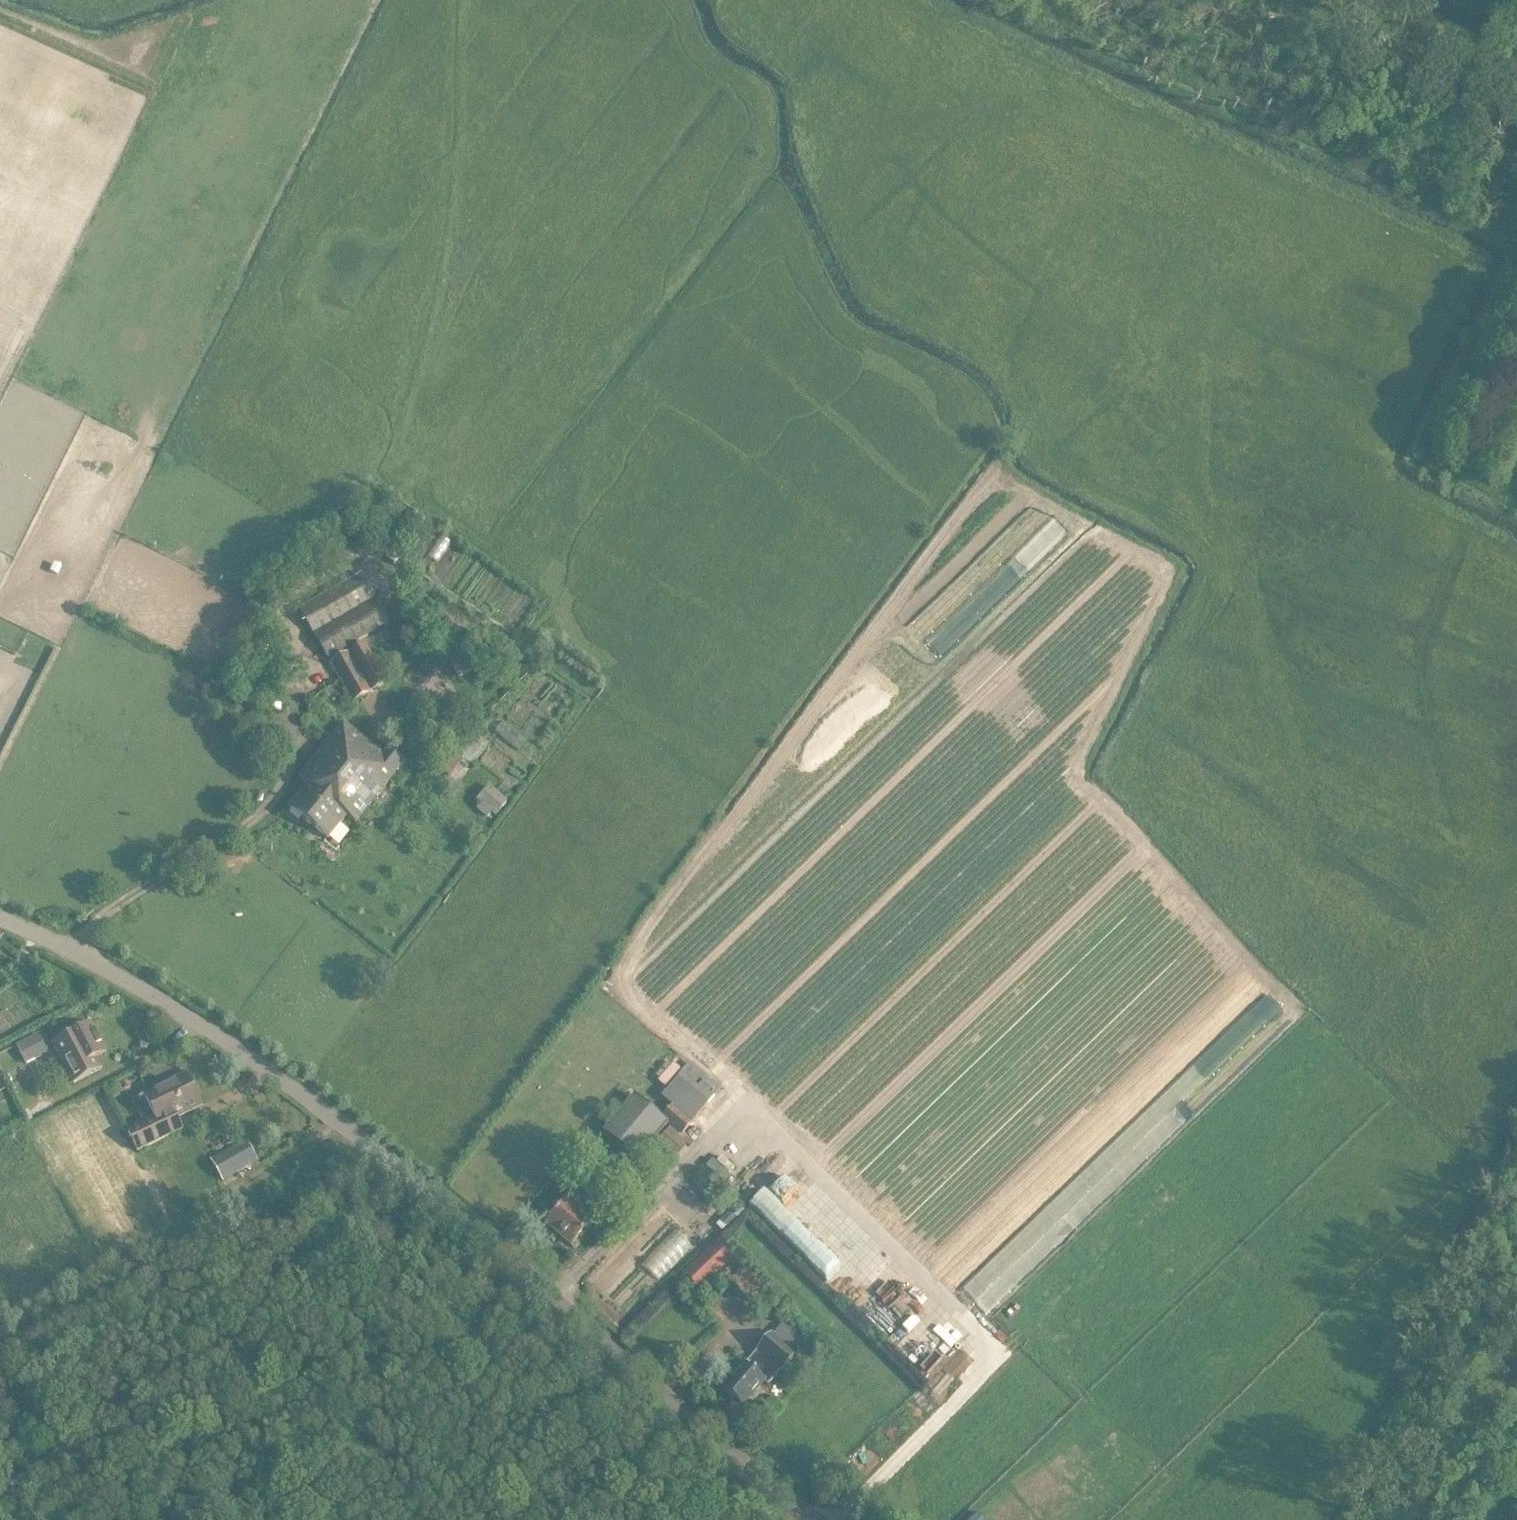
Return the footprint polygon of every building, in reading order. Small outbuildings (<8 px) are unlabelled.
[(327,657),(388,621),(360,573),(299,608),(327,657)] [(387,681),(363,641),(326,663),(327,664),(330,662),(340,679),(337,681),(338,683),(341,681),(352,699),(348,701),(349,703),(352,701),(387,681)] [(446,654),(458,676),(479,664),(466,642),(446,654)] [(355,820),(403,760),(387,747),(382,753),(343,721),(342,721),(298,775),(307,783),(289,806),(327,837),(346,813),(354,820),(355,820)] [(472,765),(486,746),(468,730),(452,748),(453,749),(439,767),(449,775),(463,758),(472,765)] [(495,817),(501,809),(507,802),(488,785),(476,800),(480,803),(477,807),(487,816),(490,812),(495,817)] [(52,1042),(73,1082),(100,1067),(95,1057),(105,1051),(90,1022),(52,1042)] [(24,1060),(48,1049),(39,1031),(16,1041),(24,1060)] [(691,1142),(695,1137),(684,1128),(720,1086),(688,1060),(662,1092),(674,1102),(661,1118),(667,1122),(680,1133),(691,1142)] [(674,1062),(659,1078),(666,1084),(681,1069),(674,1062)] [(166,1121),(198,1105),(183,1075),(146,1093),(157,1115),(142,1122),(146,1130),(130,1137),(136,1150),(172,1132),(166,1121)] [(667,1122),(661,1118),(633,1094),(602,1131),(636,1159),(667,1122)] [(678,1136),(667,1127),(651,1147),(659,1154),(660,1152),(671,1161),(684,1146),(686,1148),(691,1142),(680,1133),(678,1136)] [(222,1179),(257,1159),(245,1138),(210,1159),(222,1179)] [(582,1199),(584,1196),(592,1187),(580,1177),(570,1189),(582,1199)] [(571,1244),(592,1219),(566,1197),(545,1222),(571,1244)] [(728,1211),(719,1219),(720,1219),(725,1225),(734,1218),(728,1211)] [(643,1258),(658,1276),(693,1245),(677,1227),(643,1258)] [(699,1289),(734,1255),(718,1239),(683,1272),(699,1289)] [(790,1359),(766,1338),(722,1388),(725,1390),(723,1392),(732,1399),(733,1397),(741,1405),(763,1380),(767,1383),(779,1370),(780,1371),(790,1359)]
